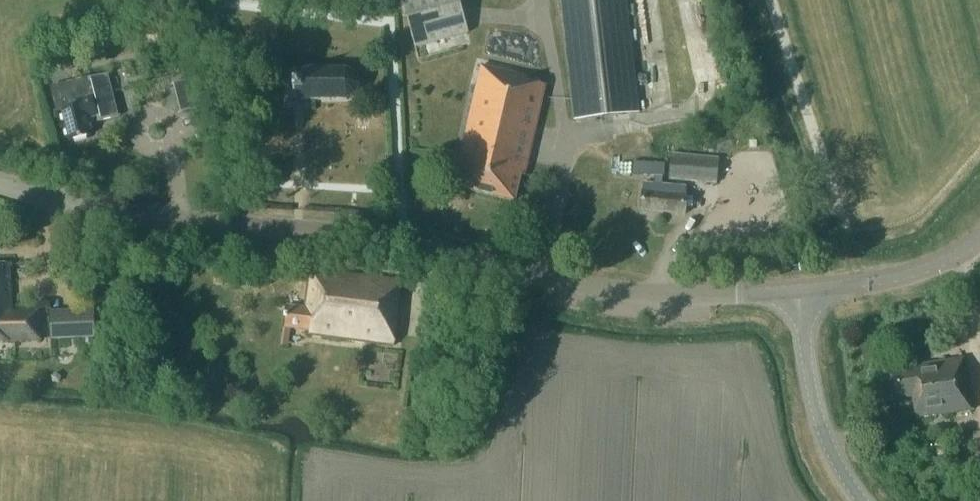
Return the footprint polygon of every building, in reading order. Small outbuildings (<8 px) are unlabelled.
[(460,0),(403,0),(416,49),(469,35),(460,0)] [(577,124),(643,115),(627,0),(561,0),(577,124)] [(459,159),(463,160),(457,188),(514,202),(521,173),(525,174),(546,86),(526,81),(527,77),(492,68),(493,64),(485,62),(483,67),(481,66),(459,159)] [(296,89),(296,101),(348,101),(359,94),(362,84),(358,75),(347,69),(296,69),(296,81),(296,89)] [(58,87),(64,111),(63,111),(70,140),(91,135),(87,120),(98,117),(99,122),(116,117),(104,75),(58,87)] [(173,83),(181,111),(204,106),(197,77),(173,83)] [(669,179),(718,184),(720,158),(671,153),(669,179)] [(633,174),(665,176),(665,164),(634,162),(633,174)] [(643,190),(641,209),(685,213),(686,194),(687,186),(644,182),(643,190)] [(43,339),(42,310),(14,311),(12,263),(0,263),(0,340),(43,339)] [(311,267),(305,308),(288,306),(285,326),(309,330),(308,334),(394,346),(403,280),(311,267)] [(93,314),(49,317),(50,341),(82,339),(94,338),(93,314)] [(971,409),(963,357),(913,365),(913,367),(886,371),(890,399),(912,396),(915,417),(971,409)]
